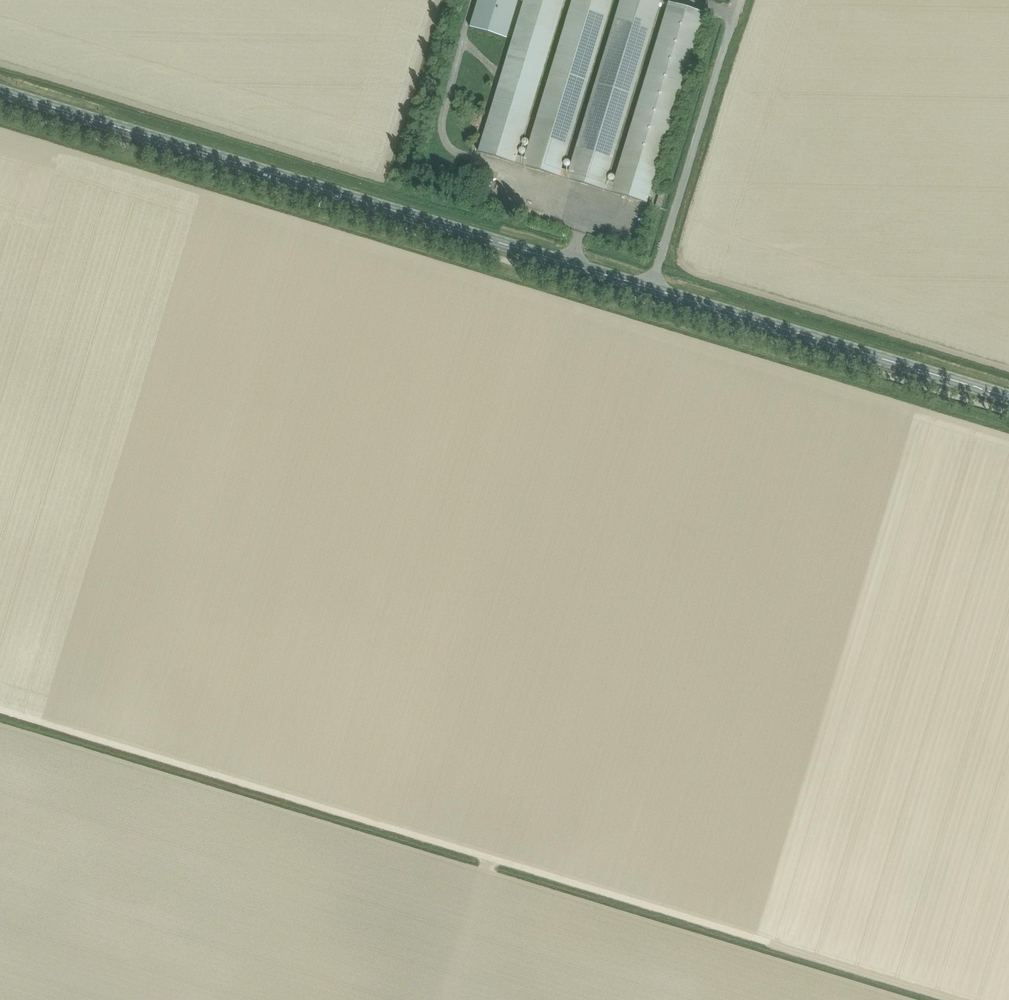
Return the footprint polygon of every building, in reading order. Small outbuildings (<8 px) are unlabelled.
[(470,28),(506,39),(518,0),(478,0),(470,28)] [(563,0),(526,0),(480,153),(646,203),(703,13),(670,3),(615,185),(604,182),(659,0),(623,0),(571,171),(560,168),(611,0),(574,0),(527,158),(516,155),(563,0)] [(665,194),(664,194),(660,192),(655,206),(661,208),(665,194)]
